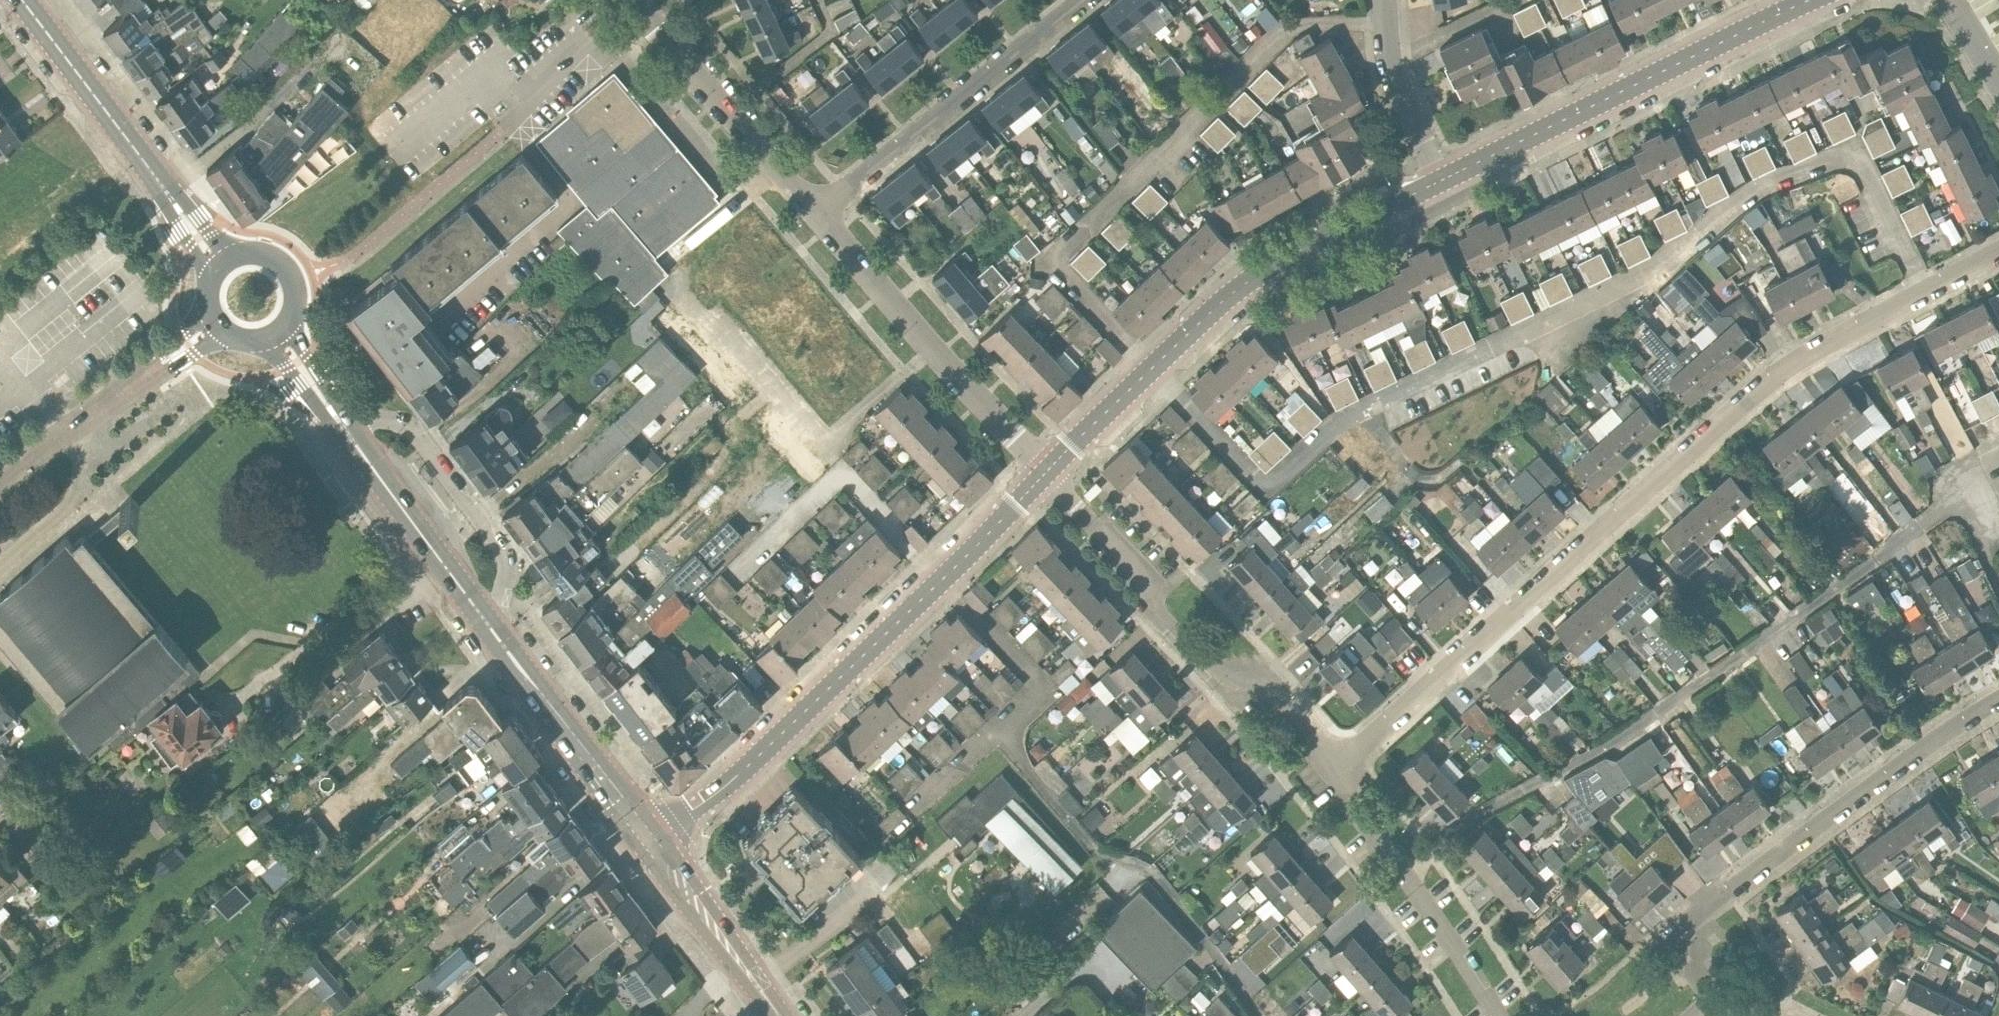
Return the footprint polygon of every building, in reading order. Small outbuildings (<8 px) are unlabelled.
[(89,13),(106,0),(80,0),(89,13)] [(120,5),(128,15),(104,32),(118,51),(122,49),(171,11),(167,7),(163,10),(159,6),(143,18),(136,9),(146,1),(145,0),(127,0),(120,5)] [(190,39),(200,32),(199,29),(206,24),(190,0),(187,0),(171,11),(122,49),(127,55),(124,57),(138,77),(190,39)] [(364,9),(375,0),(358,0),(364,9)] [(743,9),(762,0),(739,0),(743,9)] [(743,9),(754,33),(778,21),(768,0),(762,0),(743,9)] [(879,8),(886,17),(896,9),(889,0),(879,8)] [(909,1),(909,0),(891,0),(898,10),(909,1)] [(941,10),(957,30),(978,13),(968,0),(953,0),(941,10)] [(1129,0),(1117,0),(1103,11),(1128,43),(1139,35),(1144,40),(1154,32),(1129,0)] [(1154,32),(1175,15),(1164,0),(1129,0),(1154,32)] [(1574,11),(1569,0),(1554,0),(1562,17),(1574,11)] [(1574,11),(1585,5),(1583,0),(1569,0),(1574,11)] [(1634,0),(1611,0),(1625,30),(1634,26),(1637,31),(1647,26),(1634,0)] [(1658,0),(1634,0),(1647,26),(1657,21),(1655,16),(1664,11),(1658,0)] [(1683,2),(1682,0),(1658,0),(1664,11),(1683,2)] [(1536,2),(1524,8),(1535,30),(1547,25),(1536,2)] [(1591,30),(1609,66),(1619,61),(1616,55),(1626,50),(1611,20),(1602,3),(1583,12),(1591,30)] [(840,30),(862,18),(856,8),(835,20),(840,30)] [(957,30),(941,10),(929,19),(919,8),(910,15),(936,47),(957,30)] [(1535,30),(1524,8),(1513,13),(1524,36),(1535,30)] [(209,19),(216,27),(227,17),(220,9),(209,19)] [(210,98),(174,125),(190,146),(219,125),(211,113),(240,92),(260,74),(277,56),(274,53),(298,25),(282,11),(249,49),(235,65),(241,74),(234,80),(210,98)] [(1216,53),(1227,44),(1211,25),(1208,20),(1197,28),(1216,53)] [(778,21),(754,33),(766,58),(804,39),(799,30),(785,36),(778,21)] [(854,44),(869,31),(860,21),(845,33),(850,40),(854,44)] [(1069,38),(1086,59),(1095,70),(1116,53),(1090,21),(1069,38)] [(886,53),(903,74),(924,57),(898,24),(890,31),(899,43),(886,53)] [(1259,31),(1255,25),(1248,31),(1252,37),(1259,31)] [(1548,89),(1533,58),(1528,47),(1512,55),(1503,59),(1505,64),(1500,66),(1482,29),(1440,49),(1464,98),(1474,93),(1479,104),(1492,98),(1490,94),(1514,83),(1523,101),(1532,96),(1548,89)] [(1572,39),(1587,70),(1596,65),(1598,71),(1609,66),(1591,30),(1572,39)] [(1299,52),(1315,42),(1309,32),(1293,41),(1299,52)] [(1206,60),(1215,53),(1200,33),(1190,41),(1206,60)] [(1249,45),(1242,36),(1232,44),(1239,52),(1249,45)] [(1086,59),(1069,38),(1048,55),(1074,87),(1082,81),(1073,69),(1086,59)] [(1310,74),(1341,57),(1330,38),(1300,55),(1310,74)] [(196,48),(190,39),(138,77),(152,95),(169,83),(167,79),(175,74),(172,70),(181,64),(179,62),(190,53),(196,48)] [(1552,49),(1567,79),(1587,70),(1572,39),(1552,49)] [(1825,52),(1840,82),(1845,93),(1870,81),(1868,76),(1872,74),(1891,112),(1902,107),(1933,92),(1909,42),(1887,53),(1883,46),(1859,57),(1850,39),(1825,52)] [(1238,59),(1227,44),(1216,53),(1228,68),(1238,59)] [(214,70),(228,58),(221,48),(206,60),(214,70)] [(1548,89),(1567,79),(1552,49),(1533,58),(1548,89)] [(781,58),(778,52),(771,55),(774,61),(781,58)] [(903,74),(886,53),(874,63),(864,52),(856,58),(882,91),(903,74)] [(1840,82),(1825,52),(1805,61),(1820,92),(1840,82)] [(1174,87),(1188,76),(1172,55),(1157,66),(1174,87)] [(1321,93),(1351,76),(1341,57),(1310,74),(1321,93)] [(1820,92),(1805,61),(1786,71),(1801,101),(1820,92)] [(845,87),(832,97),(849,117),(870,100),(844,67),(836,74),(845,87)] [(1267,68),(1259,76),(1277,94),(1285,86),(1267,68)] [(1801,101),(1786,71),(1767,80),(1782,111),(1801,101)] [(1025,73),(1004,90),(1021,111),(1033,101),(1042,112),(1051,106),(1025,73)] [(158,102),(174,125),(210,98),(202,87),(203,86),(194,75),(158,102)] [(242,145),(208,170),(244,221),(272,200),(271,199),(349,107),(337,97),(344,88),(331,76),(292,124),(275,110),(258,130),(259,131),(247,144),(244,147),(242,145)] [(1277,94),(1259,76),(1249,85),(1267,104),(1277,94)] [(1295,146),(1301,156),(1318,186),(1366,159),(1360,149),(1371,143),(1364,131),(1360,133),(1347,110),(1364,100),(1351,76),(1321,93),(1311,99),(1325,123),(1329,120),(1332,125),(1295,146)] [(614,77),(573,111),(591,133),(602,123),(626,151),(656,126),(614,77)] [(1782,111),(1767,80),(1748,89),(1763,120),(1782,111)] [(782,103),(790,97),(780,85),(772,92),(782,103)] [(849,117),(832,97),(823,85),(810,95),(801,102),(827,135),(849,117)] [(1763,120),(1748,89),(1728,99),(1743,129),(1763,120)] [(1021,111),(1004,90),(983,107),(1008,139),(1017,133),(1018,134),(1030,124),(1020,111),(1021,111)] [(1245,90),(1236,99),(1254,117),(1263,108),(1245,90)] [(1933,92),(1902,107),(1911,125),(1942,110),(1933,92)] [(1175,105),(1180,112),(1189,106),(1183,98),(1175,105)] [(1743,129),(1728,99),(1719,103),(1717,98),(1706,103),(1724,139),(1743,129)] [(1254,117),(1236,99),(1227,108),(1245,126),(1254,117)] [(1724,139),(1706,103),(1696,108),(1699,113),(1689,118),(1704,149),(1724,139)] [(10,123),(0,109),(0,131),(10,123)] [(1845,110),(1833,115),(1845,138),(1856,133),(1845,110)] [(1942,110),(1911,125),(1921,145),(1930,141),(1929,139),(1951,129),(1942,110)] [(591,133),(573,111),(537,142),(588,205),(597,216),(611,205),(676,150),(656,126),(626,151),(602,123),(591,133)] [(1084,133),(1085,132),(1071,114),(1062,121),(1076,139),(1084,133)] [(1845,138),(1833,115),(1822,121),(1833,144),(1845,138)] [(1218,152),(1236,134),(1218,116),(1200,134),(1218,152)] [(1867,146),(1890,135),(1884,124),(1880,116),(1866,123),(1862,135),(1867,146)] [(971,117),(950,133),(966,154),(979,144),(988,156),(996,149),(971,117)] [(1111,148),(1120,141),(1102,119),(1094,126),(1111,148)] [(0,131),(0,158),(23,141),(10,123),(0,131)] [(1929,139),(1930,141),(1939,159),(1970,144),(1960,124),(1951,129),(1929,139)] [(1668,173),(1686,165),(1697,159),(1683,129),(1664,138),(1661,132),(1651,137),(1668,173)] [(1806,129),(1794,135),(1806,157),(1817,152),(1806,129)] [(966,154),(950,133),(929,150),(954,182),(963,176),(954,164),(966,154)] [(1088,139),(1084,133),(1076,139),(1075,140),(1080,145),(1088,139)] [(1806,157),(1794,135),(1783,140),(1794,163),(1806,157)] [(1895,147),(1890,135),(1867,146),(1873,158),(1895,147)] [(1668,173),(1651,137),(1641,142),(1644,148),(1635,152),(1640,161),(1638,161),(1653,192),(1655,191),(1650,182),(1668,173)] [(1970,144),(1939,159),(1949,179),(1979,164),(1970,144)] [(1765,145),(1753,151),(1764,173),(1776,167),(1765,145)] [(559,231),(562,235),(569,242),(608,285),(613,280),(636,304),(652,289),(669,273),(655,257),(720,202),(676,150),(611,205),(597,216),(588,205),(559,231)] [(1764,173),(1753,151),(1742,156),(1753,179),(1764,173)] [(445,363),(449,359),(415,315),(422,309),(427,311),(431,308),(427,303),(500,242),(557,193),(523,154),(392,265),(399,273),(348,312),(409,391),(445,363)] [(1318,186),(1301,156),(1283,167),(1299,196),(1318,186)] [(916,161),(895,177),(911,198),(924,188),(933,200),(941,193),(916,161)] [(1653,192),(1638,161),(1619,171),(1634,201),(1653,192)] [(1887,185),(1909,175),(1903,163),(1881,174),(1887,185)] [(1979,164),(1949,179),(1958,198),(1994,181),(1989,170),(1984,173),(1979,164)] [(1299,196),(1283,167),(1264,177),(1281,207),(1299,196)] [(1071,195),(1080,188),(1065,168),(1055,176),(1071,195)] [(1634,201),(1619,171),(1600,180),(1615,210),(1634,201)] [(1718,172),(1707,178),(1718,200),(1729,195),(1718,172)] [(1909,175),(1887,185),(1892,197),(1914,186),(1909,175)] [(911,198),(895,177),(874,194),(899,226),(908,220),(899,208),(911,198)] [(1281,207),(1264,177),(1245,188),(1262,217),(1281,207)] [(1707,178),(1695,183),(1706,206),(1718,200),(1707,178)] [(1615,210),(1600,180),(1580,190),(1595,220),(1615,210)] [(1958,198),(1968,218),(1998,204),(1994,194),(1998,191),(1998,190),(1994,181),(1958,198)] [(1145,189),(1162,207),(1168,201),(1151,183),(1145,189)] [(1083,189),(1092,201),(1099,195),(1090,184),(1083,189)] [(1262,217),(1245,188),(1215,205),(1230,233),(1242,226),(1243,228),(1262,217)] [(1162,207),(1145,189),(1133,201),(1150,219),(1162,207)] [(1595,220),(1580,190),(1561,199),(1576,229),(1595,220)] [(962,202),(978,222),(988,215),(971,195),(962,202)] [(1684,203),(1688,212),(1705,204),(1701,195),(1684,203)] [(1576,229),(1561,199),(1542,209),(1557,239),(1576,229)] [(978,222),(962,202),(949,213),(965,233),(978,222)] [(1905,224),(1928,213),(1922,202),(1900,213),(1905,224)] [(1019,203),(1009,210),(1027,233),(1031,238),(1041,231),(1019,203)] [(1677,207),(1664,213),(1675,236),(1688,230),(1677,207)] [(1064,217),(1070,224),(1079,216),(1073,209),(1064,217)] [(1557,239),(1542,209),(1522,218),(1537,248),(1557,239)] [(1675,236),(1664,213),(1654,218),(1665,241),(1675,236)] [(1933,225),(1928,213),(1905,224),(1911,235),(1933,225)] [(1114,219),(1132,237),(1138,232),(1120,214),(1114,219)] [(1514,249),(1499,219),(1489,224),(1486,218),(1477,222),(1494,259),(1514,249)] [(1537,248),(1522,218),(1504,227),(1500,218),(1499,219),(1514,249),(1519,257),(1537,248)] [(1132,237),(1114,219),(1102,231),(1120,250),(1132,237)] [(1191,235),(1214,259),(1231,244),(1207,219),(1191,235)] [(1494,259),(1477,222),(1466,228),(1469,234),(1459,238),(1474,269),(1494,259)] [(1784,242),(1794,236),(1788,223),(1777,228),(1784,242)] [(1041,250),(1031,238),(1027,233),(1014,244),(1027,261),(1041,250)] [(1628,239),(1639,262),(1651,256),(1640,233),(1628,239)] [(558,252),(569,242),(562,235),(551,244),(558,252)] [(1175,250),(1199,274),(1214,259),(1191,235),(1175,250)] [(1639,262),(1628,239),(1617,244),(1628,267),(1639,262)] [(1704,254),(1713,265),(1727,252),(1718,242),(1704,254)] [(1795,242),(1786,246),(1815,301),(1833,291),(1818,262),(1809,266),(1795,242)] [(1083,250),(1101,268),(1107,262),(1089,244),(1083,250)] [(1815,301),(1786,246),(1778,251),(1791,276),(1783,280),(1798,310),(1815,301)] [(1428,247),(1418,252),(1435,288),(1455,278),(1441,248),(1431,252),(1428,247)] [(951,298),(972,280),(961,268),(972,258),(966,250),(934,277),(951,298)] [(1101,268),(1083,250),(1071,262),(1089,280),(1101,268)] [(1160,264),(1183,289),(1199,274),(1175,250),(1160,264)] [(1435,288),(1418,252),(1408,257),(1410,262),(1401,267),(1416,297),(1435,288)] [(1590,257),(1601,280),(1612,275),(1601,252),(1590,257)] [(1601,280),(1590,257),(1578,263),(1589,286),(1601,280)] [(1798,310),(1783,280),(1773,285),(1760,260),(1751,265),(1780,319),(1798,310)] [(993,262),(972,280),(951,298),(969,319),(1010,283),(993,262)] [(1840,287),(1852,280),(1842,262),(1830,268),(1840,287)] [(1144,279),(1168,304),(1183,289),(1160,264),(1144,279)] [(1416,297),(1401,267),(1400,268),(1401,271),(1392,275),(1394,280),(1386,285),(1400,315),(1406,326),(1413,325),(1422,320),(1425,317),(1419,306),(1414,298),(1416,297)] [(1672,281),(1692,303),(1695,307),(1703,316),(1739,356),(1756,341),(1737,319),(1729,327),(1703,296),(1707,293),(1686,269),(1672,281)] [(1549,277),(1561,300),(1573,294),(1562,271),(1549,277)] [(1043,278),(1030,276),(1029,286),(1042,288),(1043,278)] [(1561,300),(1549,277),(1539,282),(1550,305),(1561,300)] [(1129,294),(1157,323),(1165,316),(1160,311),(1168,304),(1144,279),(1129,294)] [(1692,303),(1672,281),(1671,279),(1659,289),(1667,297),(1679,311),(1680,313),(1692,303)] [(1036,301),(1044,310),(1062,293),(1054,284),(1036,301)] [(1400,315),(1386,285),(1366,294),(1381,324),(1400,315)] [(636,304),(644,313),(660,297),(652,289),(636,304)] [(1512,296),(1523,318),(1534,313),(1523,290),(1512,296)] [(1148,331),(1157,323),(1129,294),(1121,302),(1112,292),(1103,300),(1136,334),(1144,327),(1148,331)] [(1062,293),(1044,310),(1053,319),(1071,302),(1062,293)] [(1998,319),(1998,293),(1988,299),(1998,319)] [(1381,324),(1366,294),(1347,303),(1362,334),(1381,324)] [(1523,318),(1512,296),(1501,301),(1512,324),(1523,318)] [(1963,311),(1976,337),(1987,331),(1991,340),(1998,336),(1998,332),(1983,301),(1963,311)] [(1362,334),(1347,303),(1337,308),(1335,304),(1326,308),(1324,305),(1338,335),(1342,343),(1362,334)] [(1338,335),(1324,305),(1314,310),(1311,304),(1302,309),(1319,344),(1338,335)] [(1319,344),(1302,309),(1291,314),(1294,319),(1284,324),(1299,354),(1319,344)] [(1492,329),(1506,322),(1500,310),(1486,317),(1492,329)] [(1653,328),(1661,322),(1663,320),(1654,310),(1645,318),(1653,328)] [(1002,351),(1026,327),(1011,311),(982,339),(990,348),(995,343),(1002,351)] [(1976,337),(1963,311),(1944,321),(1961,355),(1969,351),(1965,343),(1976,337)] [(1066,332),(1074,340),(1092,323),(1084,315),(1066,332)] [(1453,324),(1464,347),(1475,342),(1464,319),(1453,324)] [(1961,355),(1944,321),(1923,331),(1937,357),(1949,351),(1953,359),(1961,355)] [(1092,323),(1074,340),(1083,350),(1101,333),(1092,323)] [(1464,347),(1453,324),(1441,330),(1452,353),(1464,347)] [(1012,371),(1041,343),(1026,327),(1002,351),(1009,358),(1005,363),(1012,371)] [(1668,330),(1660,337),(1668,346),(1676,339),(1668,330)] [(1243,336),(1234,345),(1261,374),(1278,359),(1254,334),(1247,341),(1243,336)] [(1739,356),(1720,335),(1703,350),(1722,371),(1739,356)] [(503,513),(522,539),(550,520),(563,504),(571,496),(627,444),(675,400),(696,375),(659,336),(638,359),(658,381),(608,428),(558,474),(503,513)] [(1114,364),(1123,356),(1105,337),(1097,346),(1114,364)] [(1414,343),(1425,366),(1436,361),(1425,338),(1414,343)] [(1722,371),(1703,350),(1695,341),(1678,356),(1686,365),(1705,386),(1722,371)] [(1032,382),(1056,358),(1041,343),(1012,371),(1020,379),(1025,375),(1032,382)] [(1425,366),(1414,343),(1402,349),(1413,372),(1425,366)] [(493,344),(476,358),(482,365),(499,351),(493,344)] [(1261,374),(1234,345),(1226,352),(1231,356),(1223,364),(1246,389),(1261,374)] [(1913,348),(1895,357),(1922,409),(1931,404),(1919,381),(1922,379),(1927,376),(1913,348)] [(459,350),(449,359),(445,363),(409,391),(430,419),(474,385),(482,375),(459,350)] [(1659,392),(1670,382),(1688,402),(1705,386),(1686,365),(1678,356),(1673,350),(1645,375),(1659,392)] [(1647,362),(1639,353),(1633,358),(1641,368),(1647,362)] [(1375,362),(1386,385),(1397,380),(1386,357),(1375,362)] [(1922,409),(1895,357),(1878,366),(1892,394),(1901,389),(1913,413),(1922,409)] [(1042,402),(1071,374),(1056,358),(1032,382),(1039,389),(1034,394),(1042,402)] [(1598,390),(1608,381),(1590,360),(1580,369),(1598,390)] [(1386,385),(1375,362),(1363,368),(1375,391),(1386,385)] [(1246,389),(1223,364),(1215,371),(1211,366),(1203,374),(1231,403),(1246,389)] [(1072,375),(1071,374),(1042,402),(1057,418),(1083,393),(1069,378),(1072,375)] [(1231,403),(1203,374),(1195,381),(1199,386),(1191,394),(1214,418),(1231,403)] [(1336,382),(1347,404),(1359,399),(1348,376),(1336,382)] [(1555,381),(1540,393),(1557,413),(1572,402),(1555,381)] [(1347,404),(1336,382),(1325,387),(1336,410),(1347,404)] [(1822,401),(1842,427),(1851,439),(1872,423),(1862,411),(1842,385),(1822,401)] [(892,428),(920,401),(912,391),(907,396),(901,388),(876,411),(892,428)] [(1993,416),(1998,413),(1998,402),(1992,389),(1982,395),(1993,416)] [(1599,408),(1607,401),(1597,390),(1589,397),(1599,408)] [(1624,420),(1643,441),(1661,426),(1630,391),(1612,406),(1618,413),(1624,420)] [(1993,416),(1982,395),(1971,400),(1982,422),(1993,416)] [(571,399),(548,415),(555,425),(578,408),(571,399)] [(906,443),(930,420),(923,412),(927,408),(920,401),(892,428),(906,443)] [(1296,410),(1313,428),(1322,419),(1305,401),(1296,410)] [(1803,416),(1823,441),(1842,427),(1822,401),(1803,416)] [(451,445),(468,467),(512,434),(505,426),(508,424),(509,423),(510,422),(510,421),(511,420),(511,419),(512,417),(512,414),(512,413),(512,411),(511,410),(510,409),(510,408),(509,407),(508,406),(506,405),(504,404),(502,404),(500,405),(498,405),(497,406),(489,411),(491,414),(451,445)] [(1178,432),(1187,423),(1170,405),(1160,414),(1178,432)] [(1930,422),(1922,409),(1913,413),(1921,427),(1930,422)] [(1313,428),(1296,410),(1287,418),(1304,436),(1313,428)] [(1784,431),(1803,456),(1812,450),(1823,441),(1803,416),(1784,431)] [(921,459),(950,432),(941,423),(937,427),(930,420),(906,443),(921,459)] [(1573,431),(1564,420),(1556,427),(1565,438),(1573,431)] [(1608,435),(1627,456),(1643,441),(1624,420),(1608,435)] [(1905,447),(1916,440),(1904,420),(1893,427),(1905,447)] [(1181,453),(1199,436),(1191,428),(1173,445),(1181,453)] [(1590,450),(1609,471),(1627,456),(1608,435),(1599,443),(1587,429),(1578,437),(1590,450)] [(1266,438),(1283,456),(1291,448),(1274,430),(1266,438)] [(1803,456),(1784,431),(1763,446),(1783,472),(1803,456)] [(935,474),(960,452),(952,444),(957,439),(950,432),(921,459),(935,474)] [(1283,456),(1266,438),(1261,432),(1251,442),(1256,447),(1254,449),(1239,434),(1234,438),(1266,472),(1283,456)] [(512,434),(468,467),(486,489),(528,456),(512,434)] [(1199,436),(1181,453),(1190,463),(1208,446),(1199,436)] [(851,465),(870,448),(861,439),(843,456),(851,465)] [(1104,467),(1118,482),(1144,458),(1130,443),(1104,467)] [(550,520),(522,539),(534,554),(565,534),(577,524),(642,460),(627,444),(571,496),(563,504),(550,520)] [(1866,456),(1857,444),(1847,452),(1856,464),(1866,456)] [(653,448),(641,459),(642,460),(651,471),(664,459),(653,448)] [(1609,471),(1590,450),(1576,463),(1573,465),(1592,486),(1609,471)] [(951,491),(954,488),(980,464),(970,454),(966,458),(960,452),(935,474),(951,491)] [(857,471),(865,479),(883,462),(876,454),(857,471)] [(1547,490),(1560,478),(1539,454),(1526,466),(1547,490)] [(1925,477),(1934,471),(1922,454),(1913,460),(1925,477)] [(1144,458),(1118,482),(1127,491),(1131,487),(1138,495),(1163,471),(1148,455),(1144,458)] [(1211,485),(1229,468),(1221,459),(1203,476),(1211,485)] [(883,462),(865,479),(875,490),(893,473),(883,462)] [(1835,479),(1821,462),(1813,468),(1817,474),(1826,486),(1835,479)] [(994,479),(980,464),(954,488),(969,503),(994,479)] [(1529,505),(1548,527),(1565,511),(1546,490),(1547,490),(1526,466),(1516,475),(1508,482),(1512,486),(1529,505)] [(1238,478),(1229,468),(1211,485),(1220,495),(1238,478)] [(1163,471),(1138,495),(1145,502),(1141,506),(1149,515),(1178,487),(1163,471)] [(1826,486),(1817,474),(1808,481),(1818,493),(1826,486)] [(1508,482),(1502,475),(1494,482),(1504,493),(1512,486),(1508,482)] [(1732,475),(1714,490),(1734,513),(1752,497),(1732,475)] [(1756,482),(1751,475),(1744,481),(1749,488),(1756,482)] [(1365,496),(1374,489),(1363,476),(1346,490),(1353,498),(1361,491),(1365,496)] [(887,503),(895,512),(913,495),(905,486),(887,503)] [(1178,487),(1149,515),(1156,523),(1161,519),(1168,526),(1193,503),(1178,487)] [(1734,513),(1714,490),(1697,504),(1717,527),(1734,513)] [(1242,518),(1260,501),(1251,492),(1233,508),(1242,518)] [(1469,493),(1463,499),(1468,505),(1475,500),(1469,493)] [(1377,522),(1395,506),(1384,494),(1366,511),(1377,522)] [(1421,500),(1415,494),(1405,504),(1411,510),(1421,500)] [(913,495),(895,512),(904,521),(922,504),(913,495)] [(141,506),(132,496),(122,505),(123,506),(130,515),(141,506)] [(825,506),(843,524),(852,516),(834,498),(825,506)] [(1485,509),(1476,499),(1475,500),(1468,505),(1478,515),(1485,509)] [(1193,503),(1168,526),(1175,534),(1171,538),(1178,546),(1207,518),(1193,503)] [(1717,527),(1697,504),(1681,519),(1701,542),(1717,527)] [(1468,505),(1460,512),(1469,523),(1478,515),(1468,505)] [(1512,520),(1531,542),(1548,527),(1529,505),(1512,520)] [(843,524),(825,506),(816,515),(834,533),(843,524)] [(1495,535),(1514,556),(1531,542),(1512,520),(1503,510),(1486,525),(1495,535)] [(1304,528),(1307,526),(1313,520),(1306,513),(1297,521),(1304,528)] [(1742,521),(1749,529),(1766,548),(1774,542),(1750,514),(1742,521)] [(820,526),(813,518),(809,522),(816,529),(820,526)] [(1207,518),(1178,546),(1186,554),(1190,550),(1198,558),(1223,535),(1207,518)] [(603,691),(637,660),(693,607),(686,600),(714,573),(710,567),(743,535),(728,519),(638,606),(581,662),(603,691)] [(1685,578),(1712,554),(1701,542),(1681,519),(1663,534),(1680,554),(1671,562),(1685,578)] [(565,534),(534,554),(550,576),(593,537),(592,536),(594,534),(584,523),(580,527),(577,524),(565,534)] [(920,550),(929,541),(912,523),(903,532),(920,550)] [(1023,568),(1024,569),(1053,541),(1038,524),(1012,549),(1027,564),(1023,568)] [(1229,565),(1245,582),(1277,553),(1279,552),(1255,525),(1243,537),(1250,546),(1229,565)] [(1304,528),(1295,536),(1285,546),(1292,553),(1309,537),(1311,538),(1315,534),(1307,526),(1304,528)] [(794,536),(812,554),(821,546),(803,528),(794,536)] [(877,528),(861,543),(889,573),(897,565),(892,560),(901,553),(877,528)] [(1277,538),(1285,546),(1295,536),(1288,528),(1277,538)] [(1766,548),(1749,529),(1742,536),(1752,546),(1749,549),(1767,569),(1777,560),(1766,548)] [(1514,556),(1495,535),(1478,551),(1496,572),(1514,556)] [(812,554),(794,536),(785,545),(802,563),(812,554)] [(13,583),(0,595),(0,636),(59,706),(60,707),(89,741),(100,732),(114,748),(125,739),(152,716),(156,713),(180,692),(191,683),(177,666),(188,657),(159,623),(158,622),(93,546),(85,537),(75,545),(74,546),(67,538),(44,557),(13,583)] [(593,537),(550,576),(564,594),(591,569),(583,561),(600,545),(593,537)] [(1053,541),(1024,569),(1039,584),(1063,561),(1056,553),(1061,549),(1053,541)] [(889,573),(861,543),(845,558),(869,583),(876,576),(880,581),(889,573)] [(1645,551),(1631,563),(1638,571),(1652,559),(1645,551)] [(1715,558),(1738,585),(1746,579),(1723,552),(1715,558)] [(1277,553),(1245,582),(1259,599),(1292,570),(1277,553)] [(1314,578),(1335,560),(1329,553),(1308,571),(1314,578)] [(1388,562),(1392,565),(1400,557),(1397,553),(1388,562)] [(1424,581),(1451,612),(1469,597),(1450,576),(1440,584),(1414,554),(1406,561),(1415,571),(1424,581)] [(1327,568),(1334,576),(1345,565),(1339,557),(1327,568)] [(1956,566),(1965,581),(1980,572),(1970,557),(1956,566)] [(763,566),(780,584),(789,576),(772,558),(763,566)] [(869,583),(845,558),(830,573),(858,603),(866,595),(861,590),(869,583)] [(1738,585),(1715,558),(1707,565),(1730,592),(1738,585)] [(1822,580),(1831,573),(1821,560),(1811,568),(1822,580)] [(1063,561),(1039,584),(1053,600),(1083,572),(1075,564),(1070,568),(1063,561)] [(1415,571),(1406,561),(1399,567),(1408,578),(1409,577),(1415,571)] [(1612,579),(1640,611),(1658,595),(1650,587),(1651,586),(1638,571),(1631,563),(1612,579)] [(591,569),(564,594),(543,610),(561,635),(588,607),(582,600),(609,577),(597,564),(591,569)] [(780,584),(763,566),(754,575),(771,593),(780,584)] [(1949,570),(1955,581),(1962,577),(1955,566),(1949,570)] [(1335,577),(1334,576),(1327,568),(1315,579),(1323,588),(1335,577)] [(1292,570),(1259,599),(1274,615),(1296,596),(1307,586),(1292,570)] [(1083,572),(1053,600),(1068,615),(1093,592),(1086,585),(1091,580),(1083,572)] [(720,609),(739,591),(721,573),(702,590),(720,609)] [(858,603),(830,573),(814,588),(841,616),(838,613),(845,606),(850,610),(858,603)] [(1917,592),(1928,585),(1921,573),(1909,580),(1917,592)] [(1667,574),(1659,581),(1668,592),(1677,586),(1667,574)] [(588,607),(561,635),(581,662),(638,606),(630,597),(637,591),(621,575),(588,607)] [(1594,595),(1615,619),(1626,631),(1634,624),(1638,629),(1647,621),(1648,620),(1640,611),(1612,579),(1594,595)] [(1885,599),(1871,579),(1846,596),(1856,611),(1872,600),(1876,606),(1885,599)] [(963,595),(980,613),(989,605),(986,602),(994,596),(979,580),(963,595)] [(1451,612),(1424,581),(1417,587),(1407,596),(1434,627),(1451,612)] [(841,616),(814,588),(817,592),(802,607),(830,636),(837,628),(833,623),(841,616)] [(1093,592),(1068,615),(1083,631),(1112,603),(1105,595),(1100,600),(1093,592)] [(998,620),(1016,603),(1009,595),(990,612),(998,620)] [(1576,611),(1596,635),(1615,619),(1594,595),(1576,611)] [(1296,596),(1274,615),(1290,633),(1293,630),(1303,640),(1318,627),(1325,620),(1315,609),(1311,613),(1296,596)] [(1988,621),(1998,616),(1998,607),(1996,602),(1982,609),(1988,621)] [(1016,603),(998,620),(1008,631),(1026,613),(1016,603)] [(1112,603),(1083,631),(1099,647),(1123,624),(1116,616),(1120,611),(1112,603)] [(830,636),(802,607),(787,622),(810,646),(817,639),(821,644),(830,636)] [(1596,635),(1576,611),(1557,627),(1578,651),(1596,635)] [(1647,621),(1668,644),(1677,636),(1657,612),(1648,620),(1647,621)] [(1908,619),(1910,622),(1915,630),(1916,632),(1929,625),(1921,612),(1908,619)] [(1958,613),(1949,618),(1977,662),(1994,651),(1971,614),(1962,620),(1958,613)] [(938,625),(966,654),(982,639),(959,614),(951,622),(947,617),(938,625)] [(1379,631),(1385,639),(1401,625),(1394,617),(1379,631)] [(1977,662),(1949,618),(1941,623),(1954,644),(1946,649),(1961,672),(1977,662)] [(1670,647),(1668,644),(1647,621),(1638,629),(1630,636),(1640,647),(1643,644),(1648,640),(1661,655),(1666,660),(1657,667),(1665,677),(1674,669),(1673,669),(1682,660),(1670,647)] [(1828,644),(1842,634),(1833,621),(1819,631),(1828,644)] [(810,646),(787,622),(771,636),(798,665),(806,658),(802,653),(810,646)] [(1911,633),(1915,630),(1910,622),(1906,624),(1911,633)] [(930,646),(951,668),(966,654),(938,625),(930,633),(935,637),(927,645),(929,648),(930,646)] [(1414,640),(1401,625),(1385,639),(1376,647),(1389,662),(1414,640)] [(1028,653),(1047,635),(1038,626),(1020,644),(1028,653)] [(1360,630),(1343,645),(1320,666),(1335,683),(1358,663),(1371,652),(1376,647),(1369,640),(1360,630)] [(349,696),(400,656),(380,631),(343,659),(347,664),(326,681),(322,676),(298,694),(308,707),(302,711),(314,726),(327,716),(349,696)] [(1369,640),(1376,647),(1385,639),(1379,631),(1369,640)] [(1961,672),(1946,649),(1936,655),(1924,634),(1917,638),(1945,682),(1961,672)] [(1056,645),(1047,635),(1028,653),(1037,662),(1056,645)] [(798,665),(771,636),(770,638),(773,641),(758,655),(782,681),(798,665)] [(1945,682),(1917,638),(1908,644),(1921,665),(1913,670),(1927,693),(1945,682)] [(1709,662),(1728,648),(1724,641),(1704,655),(1709,662)] [(1643,644),(1640,647),(1648,656),(1651,654),(1643,644)] [(1611,653),(1629,674),(1634,680),(1643,671),(1620,645),(1611,653)] [(918,666),(941,691),(958,675),(951,668),(930,646),(929,648),(921,655),(926,659),(918,666)] [(694,658),(685,649),(676,658),(684,667),(694,658)] [(1102,678),(1117,695),(1148,667),(1133,650),(1102,678)] [(1371,652),(1358,663),(1335,683),(1350,701),(1386,669),(1371,652)] [(1629,674),(1611,653),(1602,661),(1620,682),(1629,674)] [(400,656),(349,696),(327,716),(335,727),(375,696),(375,692),(373,690),(378,686),(387,697),(415,676),(400,656)] [(1506,673),(1535,705),(1541,699),(1552,689),(1543,679),(1523,657),(1506,673)] [(725,710),(740,726),(763,704),(739,679),(723,695),(714,686),(717,683),(694,658),(684,667),(725,710)] [(1050,676),(1059,685),(1072,672),(1077,668),(1068,658),(1050,676)] [(639,738),(672,712),(678,707),(637,660),(603,691),(621,716),(639,738)] [(756,687),(765,678),(752,663),(742,671),(756,687)] [(898,677),(926,706),(941,691),(918,666),(911,674),(906,669),(898,677)] [(1148,667),(1117,695),(1132,712),(1163,684),(1148,667)] [(1001,672),(992,681),(1009,699),(1018,690),(1001,672)] [(1069,692),(1080,681),(1079,680),(1072,672),(1059,685),(1065,692),(1067,694),(1069,692)] [(1535,705),(1506,673),(1489,688),(1509,710),(1517,703),(1526,713),(1535,705)] [(1011,683),(1018,690),(1025,684),(1018,676),(1011,683)] [(887,696),(910,721),(926,706),(898,677),(890,684),(895,689),(887,696)] [(1080,681),(1069,692),(1077,701),(1090,688),(1082,679),(1080,681)] [(402,724),(434,700),(418,680),(385,705),(394,716),(395,715),(402,724)] [(1009,699),(992,681),(983,690),(1000,708),(1009,699)] [(1849,750),(1832,727),(1823,716),(1815,722),(1804,707),(1809,703),(1795,683),(1783,692),(1796,711),(1803,719),(1833,761),(1849,750)] [(1163,684),(1132,712),(1128,714),(1144,732),(1156,721),(1179,701),(1163,684)] [(465,739),(470,734),(478,728),(475,726),(495,710),(477,686),(467,685),(443,704),(450,713),(390,765),(399,776),(421,756),(429,749),(438,760),(465,738),(465,739)] [(156,713),(152,716),(162,730),(152,737),(171,764),(181,757),(183,760),(224,730),(221,727),(225,724),(226,718),(221,712),(214,710),(211,713),(203,701),(201,703),(192,690),(180,699),(179,697),(156,713)] [(1842,690),(1833,696),(1864,739),(1881,727),(1863,703),(1856,709),(1842,690)] [(12,738),(5,728),(19,716),(0,691),(0,747),(12,738)] [(1375,704),(1364,692),(1355,701),(1366,713),(1375,704)] [(1089,718),(1108,702),(1101,694),(1090,704),(1083,710),(1089,718)] [(867,706),(895,736),(910,721),(887,696),(879,704),(875,699),(867,706)] [(1864,739),(1833,696),(1825,702),(1839,722),(1832,727),(1849,750),(1864,739)] [(740,726),(725,710),(722,714),(706,697),(696,706),(712,724),(705,731),(718,747),(740,726)] [(970,702),(961,710),(978,729),(987,720),(970,702)] [(1456,748),(1466,740),(1491,719),(1477,703),(1461,716),(1469,726),(1450,741),(1456,748)] [(1542,712),(1568,742),(1577,734),(1551,705),(1542,712)] [(712,724),(696,706),(679,722),(686,730),(653,757),(672,782),(681,783),(708,758),(707,757),(718,747),(705,731),(712,724)] [(856,726),(879,750),(895,736),(867,706),(859,715),(863,719),(856,726)] [(478,728),(470,734),(475,741),(503,720),(495,710),(475,726),(478,728)] [(978,729),(961,710),(951,720),(969,738),(978,729)] [(457,769),(479,753),(486,763),(529,732),(514,712),(503,720),(475,741),(471,744),(451,760),(457,769)] [(686,730),(679,722),(672,712),(639,738),(653,757),(686,730)] [(1116,712),(1105,722),(1112,729),(1123,720),(1116,712)] [(1568,742),(1542,712),(1533,720),(1559,750),(1568,742)] [(1499,728),(1491,719),(1481,727),(1489,736),(1499,728)] [(1833,761),(1803,719),(1794,725),(1807,744),(1800,750),(1816,773),(1833,761)] [(1762,746),(1783,729),(1779,723),(1757,740),(1762,746)] [(836,736),(864,765),(879,750),(856,726),(848,733),(844,729),(836,736)] [(514,777),(534,761),(544,753),(529,732),(486,763),(485,764),(486,766),(491,772),(504,763),(514,777)] [(938,732),(929,741),(947,759),(956,750),(938,732)] [(1174,781),(1179,777),(1211,749),(1196,733),(1160,765),(1174,781)] [(1649,735),(1638,743),(1653,763),(1664,755),(1649,735)] [(864,765),(836,736),(820,752),(844,777),(859,763),(863,766),(864,765)] [(947,759),(929,741),(920,749),(937,767),(947,759)] [(1029,749),(1037,759),(1047,751),(1039,741),(1029,749)] [(1658,770),(1653,763),(1638,743),(1617,759),(1631,779),(1636,786),(1658,770)] [(437,760),(429,749),(421,756),(429,767),(437,760)] [(1211,749),(1179,777),(1194,795),(1203,788),(1226,767),(1211,749)] [(1401,769),(1417,786),(1439,766),(1423,749),(1401,769)] [(18,771),(3,751),(0,752),(0,781),(2,783),(18,771)] [(1983,763),(1998,789),(1998,754),(1983,763)] [(1479,773),(1489,763),(1482,755),(1471,765),(1479,773)] [(1631,779),(1617,759),(1605,756),(1564,779),(1577,795),(1591,810),(1631,779)] [(1655,764),(1661,772),(1671,764),(1666,757),(1655,764)] [(455,885),(487,858),(512,837),(559,795),(534,761),(514,777),(503,787),(524,813),(515,821),(511,816),(507,819),(504,816),(424,884),(437,901),(455,885)] [(907,762),(898,770),(916,788),(925,780),(907,762)] [(1983,763),(1962,776),(1984,813),(1992,808),(1986,797),(1998,789),(1983,763)] [(1439,766),(1417,786),(1432,802),(1454,782),(1439,766)] [(1226,767),(1203,788),(1218,805),(1241,784),(1226,767)] [(916,788),(898,770),(889,779),(907,797),(916,788)] [(1662,776),(1658,770),(1636,786),(1641,792),(1662,776)] [(1732,770),(1723,777),(1754,819),(1770,807),(1752,783),(1744,788),(1732,770)] [(1073,852),(1002,772),(972,799),(967,793),(936,820),(951,837),(955,834),(963,843),(954,850),(962,858),(980,842),(976,838),(990,825),(1056,892),(1082,866),(1071,854),(1073,852)] [(1152,787),(1158,794),(1170,784),(1163,777),(1152,787)] [(1754,819),(1723,777),(1715,783),(1728,801),(1720,806),(1738,831),(1754,819)] [(1454,782),(1432,802),(1448,819),(1469,799),(1454,782)] [(1170,784),(1158,794),(1167,803),(1178,794),(1170,784)] [(1257,802),(1241,784),(1218,805),(1205,816),(1214,827),(1225,830),(1233,822),(1257,802)] [(263,793),(269,801),(277,794),(271,786),(263,793)] [(824,888),(860,854),(797,788),(778,805),(779,806),(762,823),(762,824),(746,840),(768,863),(765,866),(784,886),(781,888),(801,909),(824,887),(824,888)] [(1074,816),(1083,807),(1066,789),(1057,798),(1074,816)] [(1738,831),(1720,806),(1712,812),(1699,794),(1691,799),(1723,842),(1738,831)] [(487,858),(455,885),(463,895),(528,838),(527,836),(535,830),(540,836),(570,810),(559,795),(512,837),(487,858)] [(1591,810),(1577,795),(1562,806),(1572,818),(1566,822),(1569,825),(1560,833),(1569,843),(1578,835),(1579,836),(1598,819),(1591,810)] [(1723,842),(1691,799),(1684,805),(1699,825),(1690,831),(1706,854),(1723,842)] [(1929,800),(1910,814),(1928,838),(1938,831),(1945,841),(1954,834),(1929,800)] [(1602,820),(1611,812),(1603,803),(1594,810),(1602,820)] [(888,833),(907,815),(898,806),(880,823),(888,833)] [(1081,817),(1092,829),(1105,818),(1095,806),(1081,817)] [(158,837),(175,823),(164,809),(146,824),(158,837)] [(269,820),(261,809),(250,816),(258,827),(269,820)] [(1145,810),(1129,827),(1140,838),(1157,821),(1145,810)] [(1201,820),(1193,811),(1182,821),(1189,829),(1190,830),(1201,820)] [(1249,818),(1255,826),(1264,818),(1258,811),(1249,818)] [(497,913),(588,835),(572,813),(546,835),(556,848),(552,851),(549,848),(522,871),(487,902),(497,913)] [(1516,830),(1527,820),(1521,813),(1510,823),(1516,830)] [(1928,838),(1910,814),(1892,827),(1926,874),(1934,869),(1917,846),(1928,838)] [(337,846),(312,815),(290,834),(315,865),(337,846)] [(1527,820),(1516,830),(1524,838),(1534,829),(1528,821),(1527,820)] [(278,829),(273,822),(263,830),(269,837),(279,829),(278,829)] [(1905,878),(1913,871),(1919,879),(1926,874),(1892,827),(1876,839),(1894,863),(1905,878)] [(1476,865),(1498,845),(1484,829),(1462,848),(1476,865)] [(1618,859),(1632,875),(1654,899),(1672,883),(1664,876),(1686,855),(1667,829),(1652,842),(1660,851),(1641,868),(1632,858),(1635,855),(1620,838),(1609,848),(1618,859)] [(1267,870),(1289,851),(1274,833),(1251,853),(1267,870)] [(1954,834),(1945,841),(1952,849),(1960,843),(1954,834)] [(605,857),(588,835),(497,913),(515,934),(546,908),(538,898),(583,861),(589,869),(605,857)] [(1492,882),(1523,855),(1507,837),(1498,845),(1476,865),(1492,882)] [(1894,863),(1876,839),(1856,854),(1881,887),(1888,882),(1881,872),(1894,863)] [(275,842),(252,862),(275,890),(299,871),(275,842)] [(1523,855),(1492,882),(1507,899),(1538,871),(1547,863),(1558,854),(1550,844),(1530,862),(1523,855)] [(1618,859),(1609,848),(1601,855),(1610,866),(1618,859)] [(1270,897),(1304,867),(1289,851),(1267,870),(1255,880),(1270,897)] [(1558,854),(1547,863),(1554,871),(1565,862),(1558,854)] [(1832,875),(1842,867),(1834,857),(1824,865),(1832,875)] [(12,880),(19,887),(29,878),(12,859),(2,868),(0,866),(0,891),(12,880)] [(983,897),(1008,875),(1000,865),(983,880),(981,878),(976,882),(978,884),(975,887),(983,897)] [(1296,904),(1319,884),(1304,867),(1270,897),(1284,914),(1296,904)] [(600,912),(630,891),(626,886),(626,883),(623,878),(620,878),(613,868),(550,918),(559,929),(593,902),(600,912)] [(1538,871),(1507,899),(1523,916),(1545,897),(1536,887),(1545,879),(1538,871)] [(1654,899),(1632,875),(1616,890),(1638,914),(1654,899)] [(1237,895),(1248,886),(1241,877),(1230,887),(1231,889),(1237,895)] [(1319,884),(1296,904),(1311,921),(1334,902),(1319,884)] [(1677,908),(1689,898),(1678,884),(1665,894),(1677,908)] [(1777,911),(1788,927),(1833,895),(1828,887),(1809,900),(1803,893),(1777,911)] [(1125,961),(1170,919),(1141,889),(1097,931),(1125,961)] [(1898,907),(1902,904),(1891,889),(1879,897),(1898,907)] [(630,891),(600,912),(582,926),(573,939),(587,956),(596,948),(616,933),(628,949),(641,940),(658,927),(630,891)] [(1833,895),(1788,927),(1801,945),(1827,926),(1820,917),(1839,904),(1833,895)] [(1247,909),(1237,897),(1215,916),(1226,928),(1247,909)] [(1991,898),(1985,909),(1998,917),(1998,903),(1991,898)] [(1960,919),(1979,930),(1989,913),(1969,902),(1960,919)] [(1576,918),(1584,928),(1597,917),(1588,908),(1576,918)] [(1253,942),(1280,918),(1273,910),(1246,935),(1253,942)] [(1883,910),(1858,928),(1812,960),(1825,979),(1851,960),(1849,958),(1896,925),(1883,910)] [(934,946),(955,930),(940,912),(920,927),(934,946)] [(1974,946),(1981,933),(1950,915),(1943,928),(1974,946)] [(1567,944),(1576,935),(1560,917),(1551,924),(1527,946),(1544,965),(1567,944)] [(1597,917),(1584,928),(1594,939),(1606,928),(1597,917)] [(1280,918),(1253,942),(1249,946),(1259,957),(1278,940),(1273,934),(1285,923),(1280,918)] [(1197,947),(1170,919),(1125,961),(1153,989),(1197,947)] [(1812,960),(1858,928),(1852,921),(1833,935),(1827,926),(1801,945),(1812,960)] [(893,951),(903,943),(887,922),(877,930),(893,951)] [(1899,941),(1913,932),(1906,922),(1893,930),(1899,941)] [(1209,936),(1215,943),(1224,935),(1218,928),(1209,936)] [(1330,953),(1345,970),(1367,951),(1352,933),(1330,953)] [(587,958),(571,940),(534,973),(514,950),(439,1015),(488,1015),(502,1003),(514,1015),(534,1015),(566,988),(561,981),(587,958)] [(641,940),(628,949),(613,961),(643,999),(656,989),(662,997),(677,986),(670,977),(672,975),(651,948),(649,950),(641,940)] [(1914,1011),(1937,963),(1941,956),(1946,945),(1935,940),(1926,958),(1929,960),(1924,971),(1914,967),(1909,979),(1907,983),(1895,977),(1885,997),(1914,1011)] [(223,956),(232,948),(227,942),(218,950),(223,956)] [(314,951),(306,943),(295,953),(302,962),(314,951)] [(1567,944),(1544,965),(1560,984),(1584,963),(1567,944)] [(440,984),(471,957),(460,945),(429,972),(440,984)] [(826,968),(843,990),(871,968),(854,946),(826,968)] [(314,969),(323,961),(314,951),(302,962),(296,967),(305,978),(314,969)] [(1367,951),(1345,970),(1360,987),(1382,967),(1367,951)] [(1982,962),(1972,957),(1967,965),(1978,970),(1982,962)] [(1177,1002),(1200,980),(1183,963),(1160,986),(1177,1002)] [(1914,1011),(1925,1015),(1934,1015),(1946,991),(1938,987),(1947,968),(1937,963),(1914,1011)] [(1382,967),(1360,987),(1375,1004),(1397,984),(1382,967)] [(871,968),(843,990),(859,1011),(887,989),(871,968)] [(341,982),(331,971),(313,987),(323,998),(341,982)] [(1315,995),(1326,986),(1320,978),(1308,987),(1315,995)] [(1972,982),(1964,978),(1955,995),(1946,991),(1934,1015),(1955,1015),(1972,982)] [(1972,982),(1955,1015),(1979,1015),(1982,1010),(1972,1006),(1982,986),(1972,982)] [(1412,1002),(1397,984),(1375,1004),(1364,1014),(1366,1015),(1397,1015),(1412,1002)] [(1333,994),(1326,986),(1315,995),(1322,1004),(1333,994)] [(859,1011),(863,1015),(896,1015),(903,1010),(887,989),(859,1011)] [(1179,1001),(1188,1010),(1197,1002),(1188,992),(1179,1001)] [(1206,1015),(1237,1015),(1233,1011),(1219,996),(1206,1008),(1210,1012),(1206,1015)] [(1148,999),(1139,1010),(1147,1015),(1148,1015),(1157,1005),(1148,999)] [(1287,1007),(1292,1012),(1300,1005),(1295,1000),(1287,1007)]
